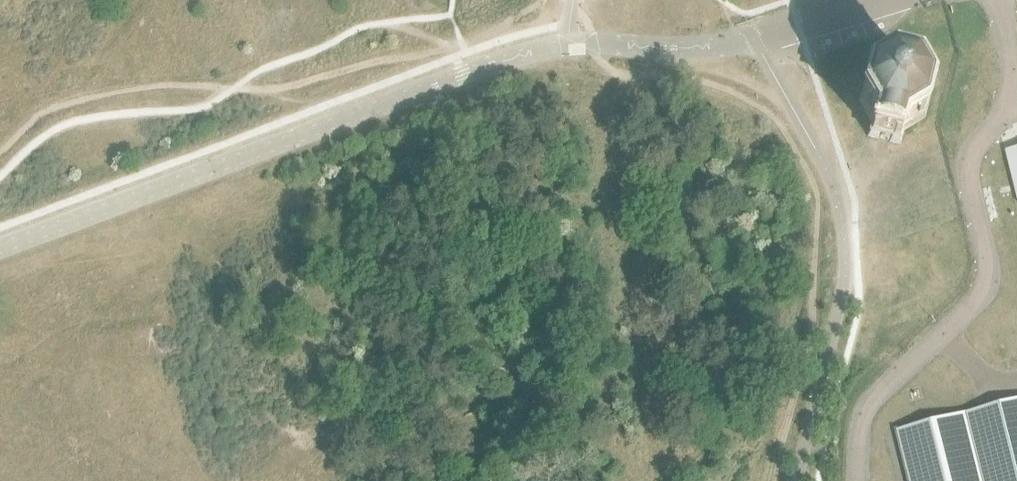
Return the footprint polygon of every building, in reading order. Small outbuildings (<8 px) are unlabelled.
[(925,118),(932,91),(918,67),(890,60),(866,74),(859,101),(872,123),(871,126),(870,126),(867,137),(901,145),(903,134),(903,131),(925,118)] [(1007,151),(1016,192),(1016,149),(1007,151)] [(1008,403),(896,431),(908,480),(1016,480),(1016,400),(1008,403)]
